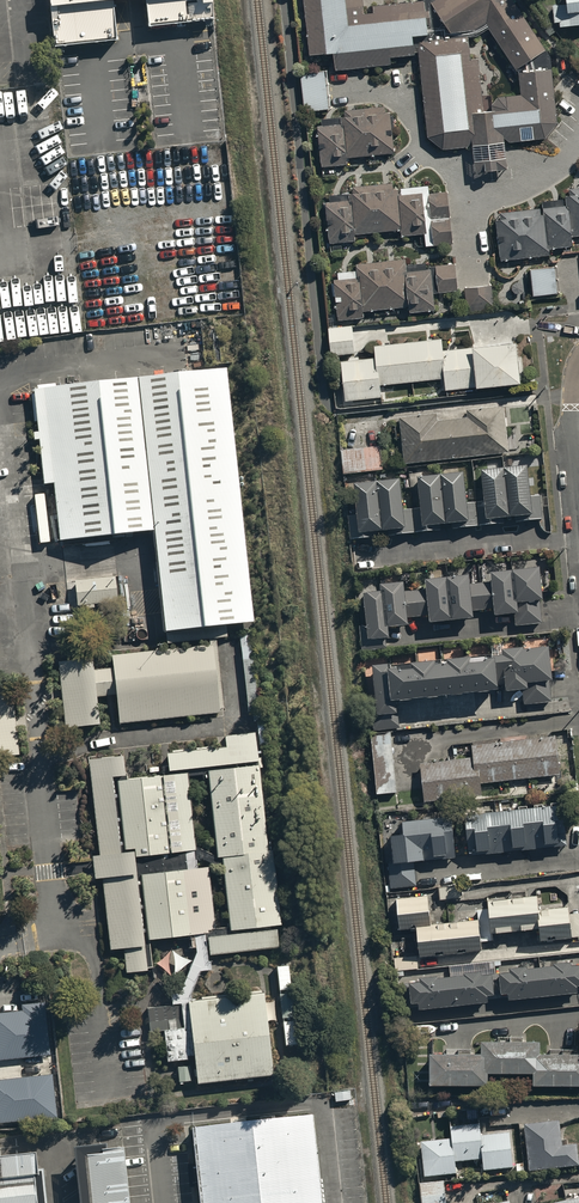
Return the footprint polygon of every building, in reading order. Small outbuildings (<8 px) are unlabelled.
[(52,44),(116,36),(112,0),(47,0),(52,44)] [(146,33),(212,25),(209,0),(142,0),(146,33)] [(307,55),(331,52),(334,71),(388,65),(387,56),(413,53),(410,34),(424,32),(422,7),(354,14),(352,0),(301,0),(307,55)] [(512,0),(432,0),(427,4),(449,34),(473,33),(487,25),(518,69),(546,49),(512,0)] [(565,11),(578,10),(578,0),(564,0),(565,11)] [(555,30),(577,29),(578,29),(578,10),(565,11),(554,11),(555,30)] [(471,110),(465,35),(431,36),(418,47),(424,137),(438,146),(468,145),(472,172),(502,169),(502,142),(545,139),(554,123),(550,61),(545,53),(518,75),(520,98),(471,110)] [(327,108),(322,73),(301,73),(303,111),(327,108)] [(390,153),(387,108),(344,111),(347,157),(390,153)] [(343,125),(318,126),(321,166),(346,164),(343,125)] [(423,233),(419,190),(398,192),(397,184),(348,188),(349,199),(323,201),(327,242),(354,239),(353,232),(397,228),(398,236),(423,233)] [(498,261),(547,256),(546,247),(570,244),(569,237),(578,236),(578,188),(564,190),(565,201),(539,204),(541,214),(536,208),(492,213),(498,261)] [(445,190),(427,191),(428,215),(446,214),(445,190)] [(449,245),(447,219),(428,221),(430,247),(449,245)] [(332,276),(336,319),(363,317),(362,312),(406,307),(407,313),(432,310),(428,269),(405,272),(404,258),(356,263),(357,274),(332,276)] [(455,260),(429,263),(432,290),(458,287),(455,260)] [(551,273),(529,273),(529,295),(552,294),(551,273)] [(491,284),(465,286),(467,309),(493,306),(491,284)] [(349,326),(327,328),(330,356),(352,354),(349,326)] [(513,344),(340,362),(343,399),(517,381),(513,344)] [(248,622),(220,365),(28,386),(39,485),(53,483),(59,541),(147,531),(158,632),(248,622)] [(434,414),(398,418),(404,465),(505,453),(500,406),(465,410),(466,417),(435,421),(434,414)] [(506,462),(485,463),(487,496),(479,497),(480,518),(498,517),(498,511),(509,511),(506,462)] [(528,462),(509,463),(512,511),(526,510),(526,515),(542,514),(541,489),(530,490),(528,462)] [(459,473),(439,474),(442,522),(457,521),(457,526),(473,525),(471,500),(461,501),(459,473)] [(437,475),(416,476),(418,509),(410,510),(412,531),(429,530),(429,524),(440,524),(437,475)] [(397,481),(377,482),(380,529),(395,529),(395,534),(411,533),(410,508),(399,509),(397,481)] [(375,483),(353,484),(355,517),(348,518),(349,539),(367,538),(366,532),(378,532),(375,483)] [(539,566),(513,567),(516,624),(541,623),(539,566)] [(511,571),(491,572),(492,613),(513,613),(511,571)] [(464,575),(445,575),(446,619),(466,618),(466,609),(484,609),(483,582),(465,583),(464,575)] [(116,577),(73,582),(77,608),(119,603),(116,577)] [(443,577),(423,578),(425,622),(445,621),(443,577)] [(401,580),(383,581),(386,625),(404,623),(404,615),(420,614),(418,589),(402,590),(401,580)] [(384,635),(380,592),(362,593),(366,637),(384,635)] [(221,712),(213,642),(112,653),(114,667),(92,669),(91,656),(57,660),(64,730),(97,726),(94,696),(111,694),(115,724),(221,712)] [(551,680),(547,643),(501,648),(501,652),(370,664),(375,715),(397,712),(396,699),(527,686),(527,682),(551,680)] [(398,790),(392,732),(372,733),(377,792),(398,790)] [(560,778),(556,739),(418,753),(421,792),(560,778)] [(166,751),(167,768),(254,761),(253,743),(166,751)] [(121,756),(88,760),(99,855),(91,855),(94,879),(102,878),(110,947),(124,945),(127,971),(147,969),(133,850),(120,851),(111,778),(124,777),(121,756)] [(264,846),(253,766),(207,773),(218,852),(264,846)] [(185,773),(169,774),(176,849),(191,848),(185,773)] [(162,774),(117,778),(123,847),(135,847),(136,855),(169,852),(162,774)] [(559,849),(556,809),(465,817),(469,857),(559,849)] [(450,860),(450,821),(387,821),(388,860),(450,860)] [(229,929),(278,923),(268,852),(219,859),(229,929)] [(387,888),(410,887),(409,864),(386,865),(387,888)] [(184,869),(141,873),(146,937),(189,933),(184,869)] [(434,886),(434,898),(460,898),(460,886),(434,886)] [(536,895),(486,900),(489,932),(539,927),(536,895)] [(424,896),(393,898),(395,924),(426,922),(424,896)] [(571,934),(568,906),(541,908),(543,936),(571,934)] [(477,923),(414,927),(416,953),(478,949),(477,923)] [(204,935),(205,952),(274,946),(272,929),(204,935)] [(541,960),(544,990),(578,986),(578,982),(578,958),(573,959),(572,955),(554,957),(554,958),(541,960)] [(510,965),(500,966),(500,969),(502,987),(510,986),(510,989),(510,993),(544,990),(541,960),(528,961),(527,960),(510,961),(510,965)] [(465,968),(451,970),(454,1000),(489,996),(489,991),(488,989),(495,988),(493,970),(493,968),(483,969),(482,965),(464,967),(465,968)] [(496,970),(493,970),(495,988),(488,989),(489,991),(510,989),(510,986),(502,987),(500,969),(496,970)] [(420,975),(410,976),(411,979),(405,980),(407,1001),(420,999),(421,1003),(454,1000),(451,970),(438,971),(438,970),(420,971),(420,975)] [(262,995),(188,1000),(194,1082),(269,1077),(262,995)] [(22,1001),(23,1007),(0,1010),(0,1057),(52,1051),(46,999),(22,1001)] [(183,1058),(180,1026),(162,1028),(165,1059),(183,1058)] [(485,1035),(484,1048),(484,1069),(512,1069),(512,1035),(485,1035)] [(512,1035),(512,1069),(538,1069),(539,1048),(539,1036),(512,1035)] [(460,1048),(432,1048),(432,1083),(460,1082),(460,1048)] [(460,1048),(460,1082),(485,1082),(484,1069),(484,1048),(460,1048)] [(539,1048),(538,1069),(538,1082),(562,1082),(562,1049),(539,1048)] [(562,1049),(562,1082),(578,1083),(578,1049),(562,1049)] [(0,1076),(0,1120),(58,1114),(53,1070),(0,1076)] [(310,1117),(192,1130),(200,1202),(320,1202),(310,1117)] [(525,1122),(530,1169),(578,1163),(578,1160),(577,1142),(563,1144),(560,1118),(525,1122)] [(451,1125),(452,1137),(455,1160),(484,1157),(482,1134),(481,1121),(451,1125)] [(511,1131),(482,1134),(484,1157),(485,1168),(514,1165),(511,1131)] [(421,1141),(425,1175),(457,1170),(455,1160),(452,1137),(421,1141)] [(71,1153),(76,1202),(124,1202),(118,1149),(71,1153)] [(33,1159),(0,1162),(0,1202),(36,1202),(33,1159)] [(421,1181),(423,1202),(447,1202),(444,1179),(421,1181)] [(566,1198),(568,1202),(578,1202),(578,1195),(566,1198)]
